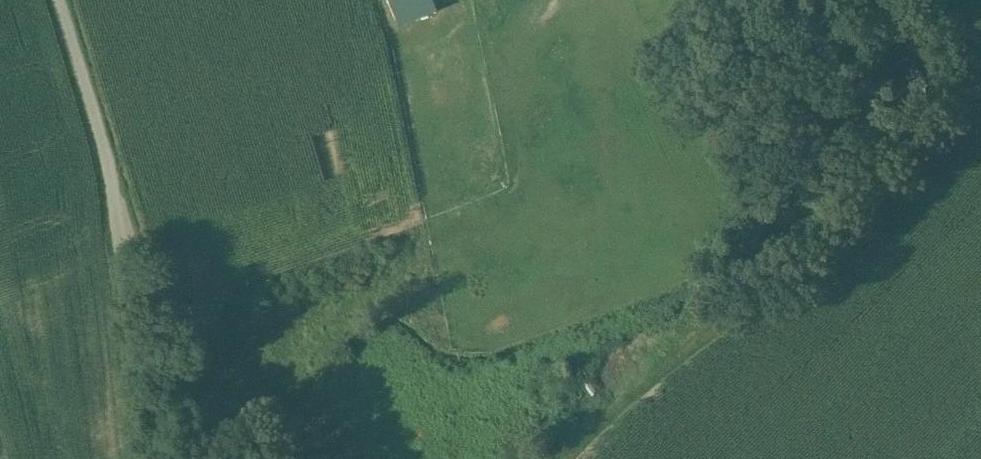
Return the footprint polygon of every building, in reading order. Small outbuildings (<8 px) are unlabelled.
[(433,9),(429,0),(384,0),(394,25),(433,9)]
